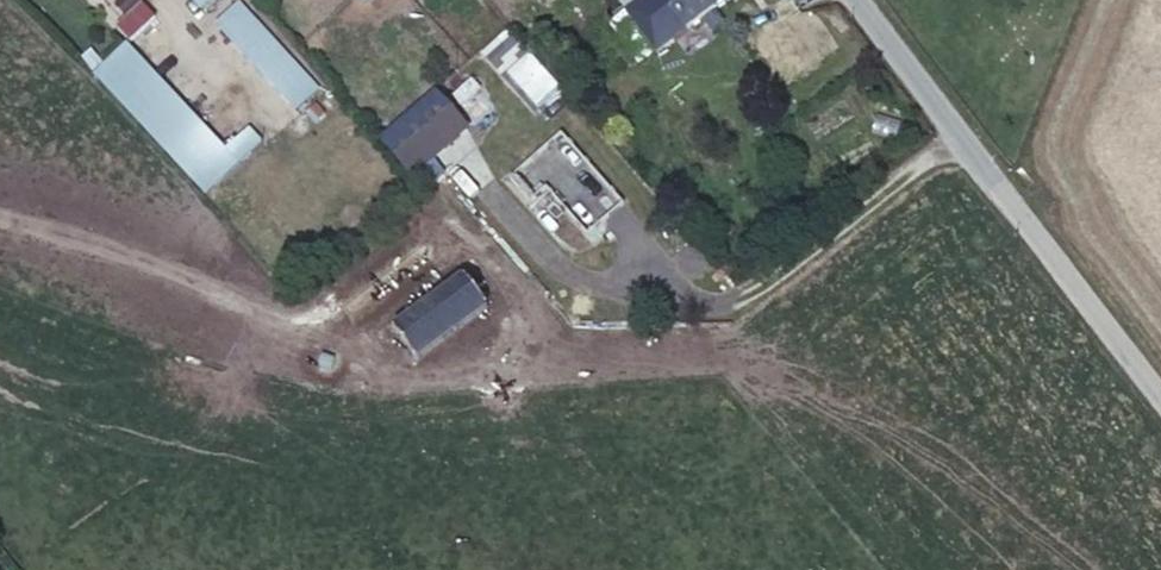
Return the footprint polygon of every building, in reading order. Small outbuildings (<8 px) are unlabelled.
[(144,1),(143,0),(119,0),(114,5),(126,19),(144,1)] [(625,16),(657,58),(702,24),(711,36),(723,27),(714,15),(733,0),(647,0),(625,16)] [(270,36),(240,3),(216,25),(247,58),(270,36)] [(507,30),(480,54),(501,78),(528,54),(507,30)] [(127,47),(98,74),(170,155),(200,126),(127,47)] [(326,114),(302,88),(291,99),(315,125),(326,114)] [(471,128),(438,90),(383,138),(427,193),(442,180),(447,176),(434,160),(471,128)] [(226,152),(194,181),(206,194),(238,165),(226,152)] [(418,361),(488,307),(465,276),(394,328),(418,361)]
